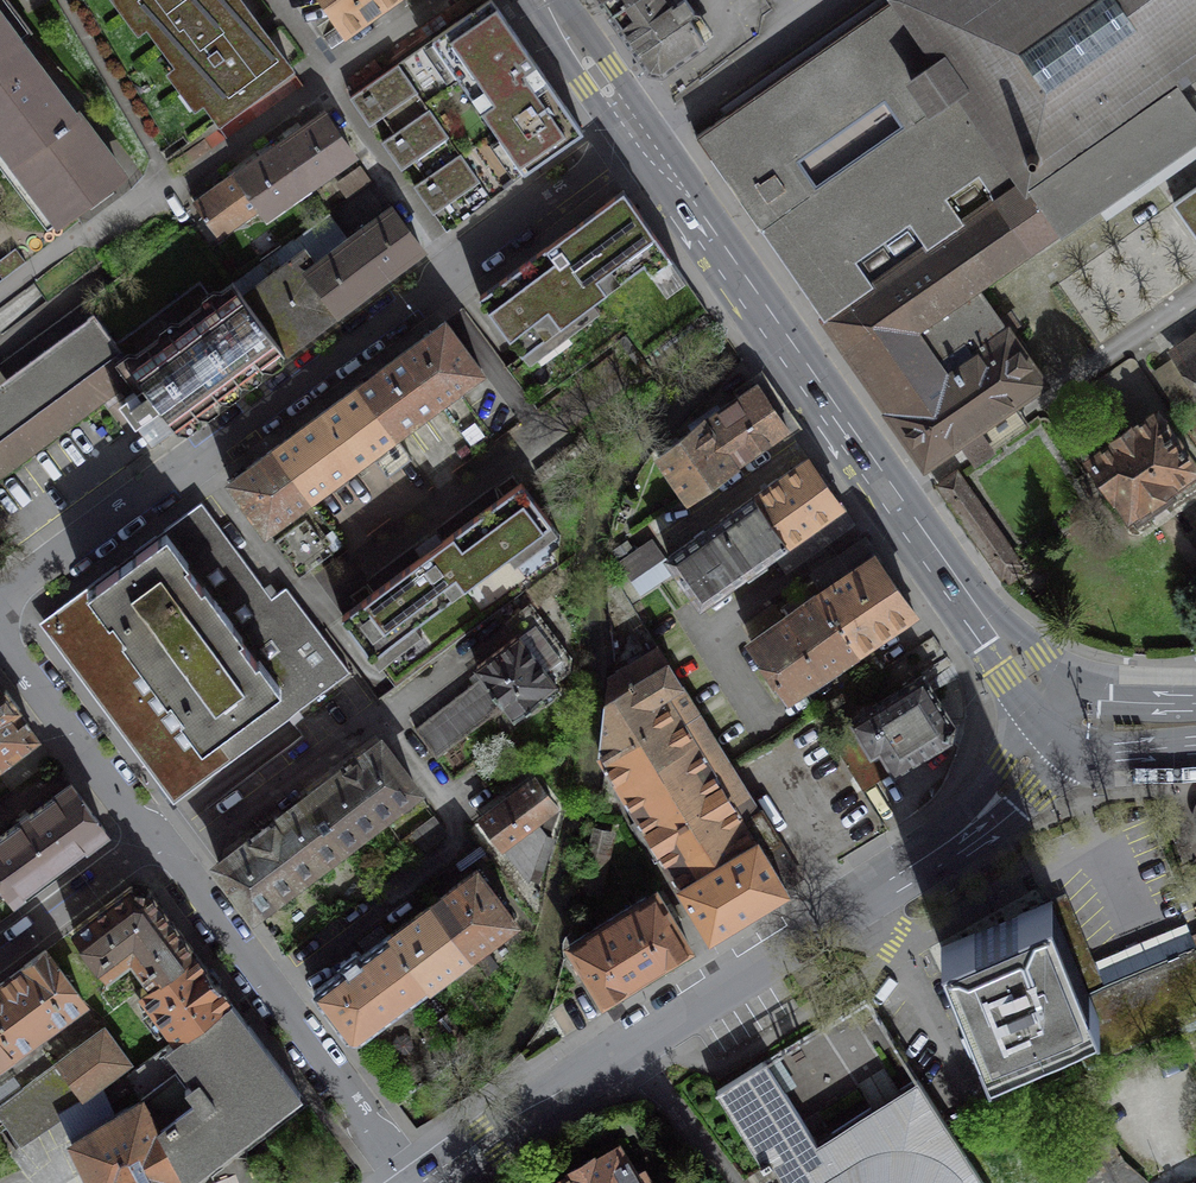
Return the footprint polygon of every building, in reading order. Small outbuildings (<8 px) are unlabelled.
[(7,0),(0,0),(0,143),(59,223),(122,176),(75,113),(73,114),(18,42),(31,32),(7,0)] [(162,44),(222,0),(129,0),(162,44)] [(162,44),(219,121),(291,67),(240,0),(222,0),(162,44)] [(345,32),(393,0),(323,0),(345,32)] [(492,0),(487,0),(432,38),(525,172),(582,130),(551,86),(492,0)] [(611,14),(631,0),(601,0),(611,14)] [(671,0),(631,0),(611,14),(651,70),(662,72),(705,40),(688,16),(695,12),(687,0),(680,0),(674,4),(671,0)] [(696,136),(859,369),(862,367),(893,410),(1007,331),(1008,332),(1017,325),(1008,313),(998,319),(976,288),(1147,169),(1149,171),(1195,139),(1195,129),(1186,115),(1195,108),(1195,0),(892,0),(726,114),(696,136)] [(892,0),(840,0),(710,92),(726,114),(892,0)] [(525,172),(432,38),(349,97),(369,124),(381,115),(393,132),(381,141),(401,168),(412,160),(424,177),(413,185),(433,212),(444,204),(457,223),(525,172)] [(310,185),(353,154),(323,112),(280,143),(310,185)] [(267,215),(310,185),(280,143),(194,203),(217,234),(260,205),(267,215)] [(1174,202),(1195,233),(1195,187),(1174,202)] [(671,258),(623,189),(480,296),(522,353),(643,263),(651,273),(671,258)] [(349,239),(379,280),(422,249),(391,208),(349,239)] [(328,212),(234,280),(287,349),(379,280),(349,239),(348,240),(328,212)] [(0,258),(0,275),(3,279),(26,262),(15,247),(0,258)] [(137,370),(116,385),(125,396),(118,401),(135,425),(159,406),(177,430),(287,349),(234,280),(212,297),(199,280),(116,342),(137,370)] [(116,385),(137,370),(116,342),(84,300),(0,362),(0,471),(116,385)] [(445,321),(402,353),(438,402),(481,370),(445,321)] [(1007,331),(893,410),(890,412),(926,463),(960,440),(968,452),(975,463),(1029,424),(1023,415),(1012,400),(1042,380),(1008,332),(1007,331)] [(1180,359),(1195,383),(1195,348),(1180,359)] [(402,353),(359,385),(396,434),(438,402),(402,353)] [(706,419),(736,462),(734,463),(736,465),(789,428),(758,383),(706,419)] [(316,417),(352,466),(374,448),(392,472),(413,457),(396,434),(359,385),(316,417)] [(1157,412),(1090,459),(1128,516),(1195,469),(1157,412)] [(352,466),(316,417),(273,448),(309,497),(352,466)] [(734,463),(736,462),(706,419),(659,456),(688,497),(734,463)] [(266,529),(309,497),(273,448),(230,480),(266,529)] [(774,550),(787,570),(855,523),(810,457),(756,494),(788,540),(774,550)] [(957,472),(939,484),(1003,575),(1005,573),(1010,580),(1023,571),(1018,564),(1020,562),(957,472)] [(521,482),(342,615),(371,655),(551,522),(521,482)] [(701,602),(774,550),(788,540),(756,494),(668,556),(701,602)] [(73,597),(54,610),(114,690),(260,582),(201,502),(129,555),(73,597)] [(306,518),(274,541),(301,576),(331,553),(306,518)] [(834,582),(820,591),(859,647),(915,610),(866,537),(823,566),(834,582)] [(620,561),(632,578),(664,557),(651,539),(620,561)] [(272,597),(260,582),(114,690),(181,778),(231,741),(227,736),(237,728),(227,716),(246,702),(268,732),(349,671),(286,587),(272,597)] [(751,639),(789,693),(859,647),(820,591),(751,639)] [(553,682),(569,669),(569,656),(534,610),(538,607),(533,600),(507,621),(517,634),(477,666),(484,675),(491,684),(489,685),(498,697),(501,701),(503,700),(515,716),(540,696),(544,702),(560,690),(553,682)] [(759,810),(658,648),(605,676),(598,754),(606,761),(606,765),(710,935),(787,890),(784,886),(800,876),(777,840),(779,838),(761,808),(759,810)] [(437,757),(492,715),(485,707),(498,697),(489,685),(491,684),(484,675),(415,729),(437,757)] [(935,694),(923,675),(829,733),(863,790),(950,735),(953,723),(942,705),(935,694)] [(0,691),(0,761),(34,735),(0,691)] [(380,741),(306,796),(342,844),(416,788),(380,741)] [(482,817),(527,877),(543,833),(549,836),(558,810),(533,778),(482,817)] [(12,897),(104,829),(70,783),(42,804),(13,826),(0,835),(0,881),(12,897)] [(306,796),(262,828),(298,876),(342,844),(306,796)] [(445,836),(431,818),(400,840),(414,859),(445,836)] [(609,831),(591,827),(588,848),(605,850),(609,831)] [(217,862),(254,910),(298,876),(262,828),(217,862)] [(477,869),(432,902),(470,953),(515,920),(477,869)] [(151,982),(194,951),(147,888),(131,886),(73,928),(107,973),(131,955),(151,982)] [(655,891),(612,918),(646,973),(690,946),(685,939),(655,891)] [(1051,901),(941,947),(988,1061),(1069,1027),(1099,1015),(1089,992),(1051,901)] [(389,934),(427,985),(470,953),(432,902),(389,934)] [(570,946),(603,1000),(646,973),(612,918),(570,946)] [(346,1033),(360,1035),(427,985),(389,934),(360,955),(356,951),(340,963),(344,968),(313,990),(346,1033)] [(1089,992),(1099,1015),(1069,1027),(1085,1064),(1195,1019),(1195,947),(1152,966),(1147,954),(1109,969),(1114,982),(1089,992)] [(28,1040),(83,999),(45,950),(0,983),(0,1003),(28,1040)] [(177,1037),(229,998),(194,951),(151,982),(141,990),(177,1037)] [(299,1092),(229,998),(177,1037),(129,1072),(142,1097),(165,1139),(183,1172),(186,1177),(299,1092)] [(28,1040),(0,1003),(0,1061),(28,1040)] [(104,1027),(24,1086),(0,1105),(0,1117),(19,1143),(62,1110),(74,1138),(114,1114),(99,1082),(128,1061),(104,1027)] [(723,1086),(784,1182),(984,1182),(918,1078),(815,1142),(764,1060),(723,1086)] [(24,1086),(15,1074),(0,1086),(0,1105),(24,1086)] [(142,1097),(114,1114),(74,1138),(70,1140),(86,1172),(165,1139),(142,1097)] [(1109,1135),(1094,1143),(1101,1154),(1117,1182),(1145,1182),(1148,1181),(1132,1167),(1131,1167),(1122,1158),(1109,1135)] [(86,1172),(92,1182),(158,1182),(173,1176),(183,1172),(165,1139),(86,1172)] [(643,1170),(635,1174),(618,1145),(595,1159),(593,1156),(569,1170),(571,1173),(554,1182),(651,1182),(643,1170)] [(1101,1154),(1094,1161),(1081,1167),(1090,1182),(1117,1182),(1101,1154)]
